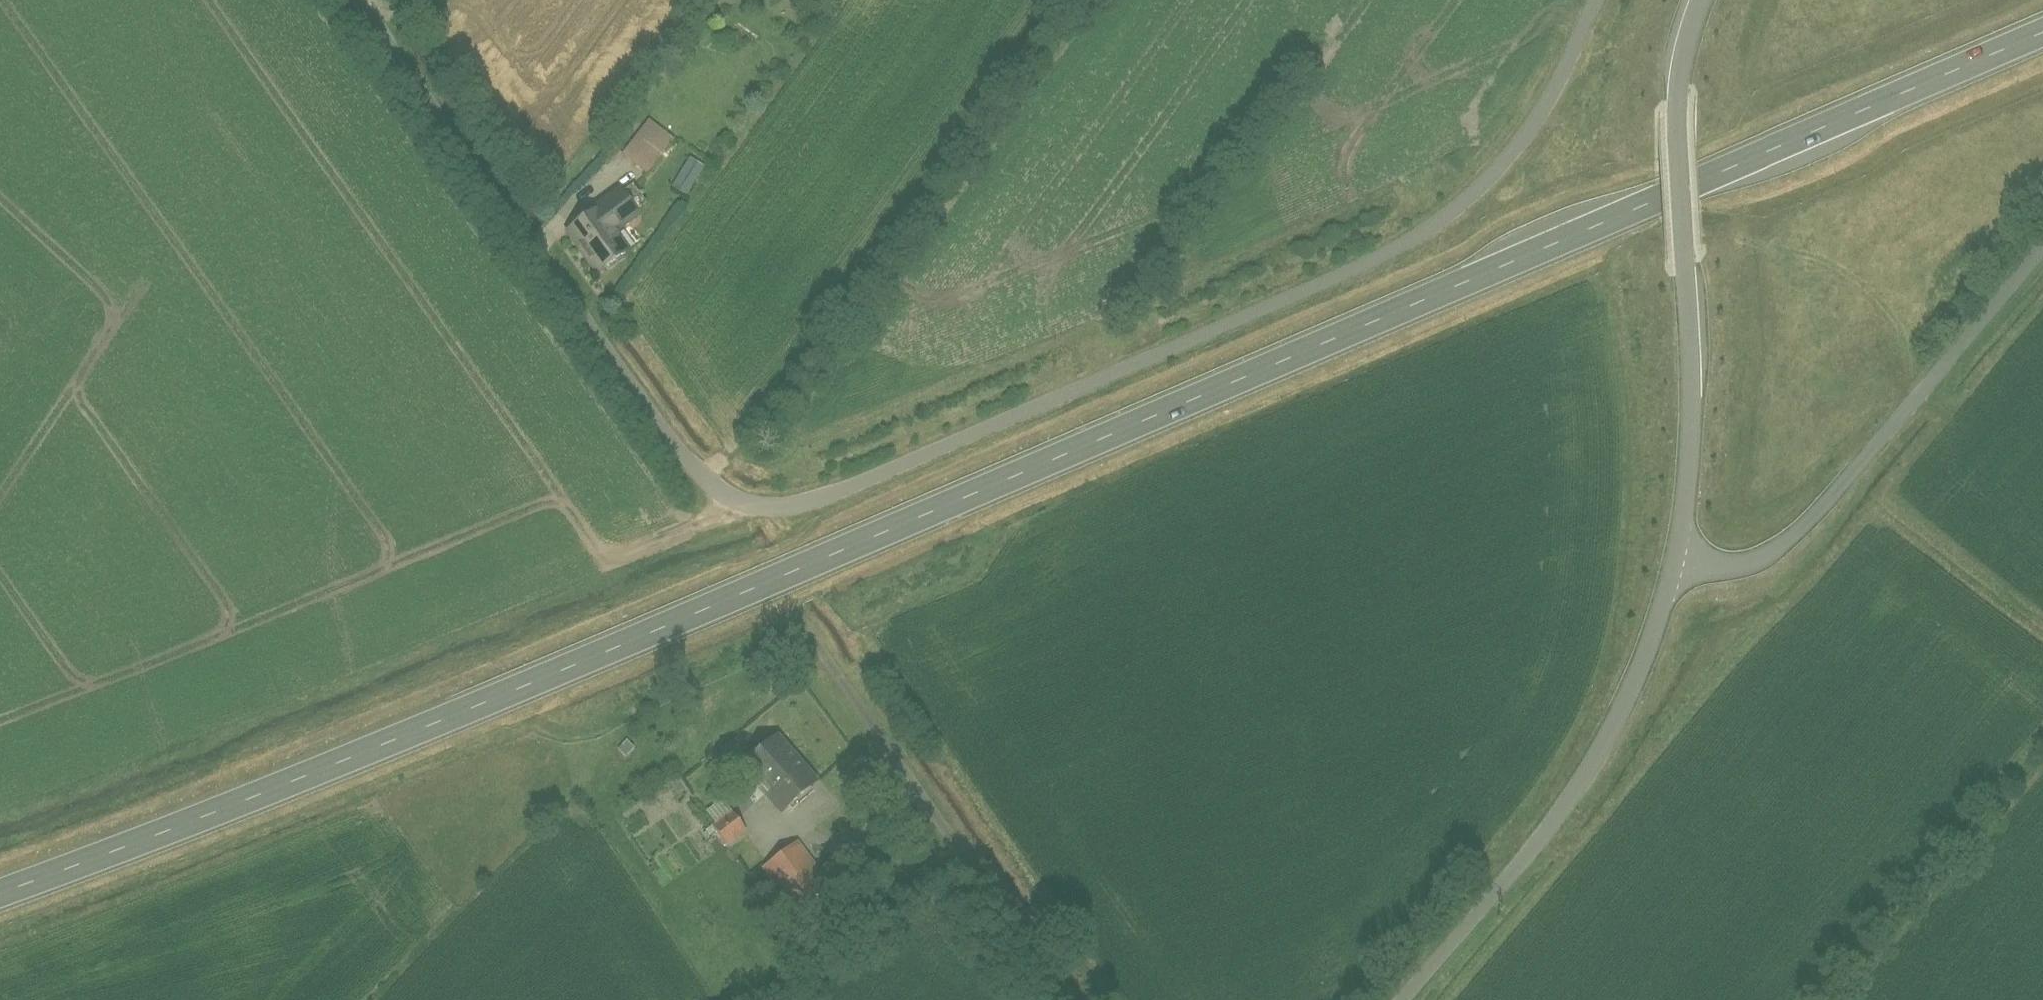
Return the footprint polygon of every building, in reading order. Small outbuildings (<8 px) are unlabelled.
[(669,141),(647,122),(619,155),(642,174),(669,141)] [(675,187),(692,196),(708,166),(692,157),(675,187)] [(623,194),(562,236),(593,280),(621,260),(607,239),(639,217),(623,194)] [(816,780),(777,737),(741,769),(779,813),(816,780)] [(728,801),(710,813),(731,847),(749,835),(728,801)] [(830,883),(797,841),(758,871),(790,914),(830,883)]
